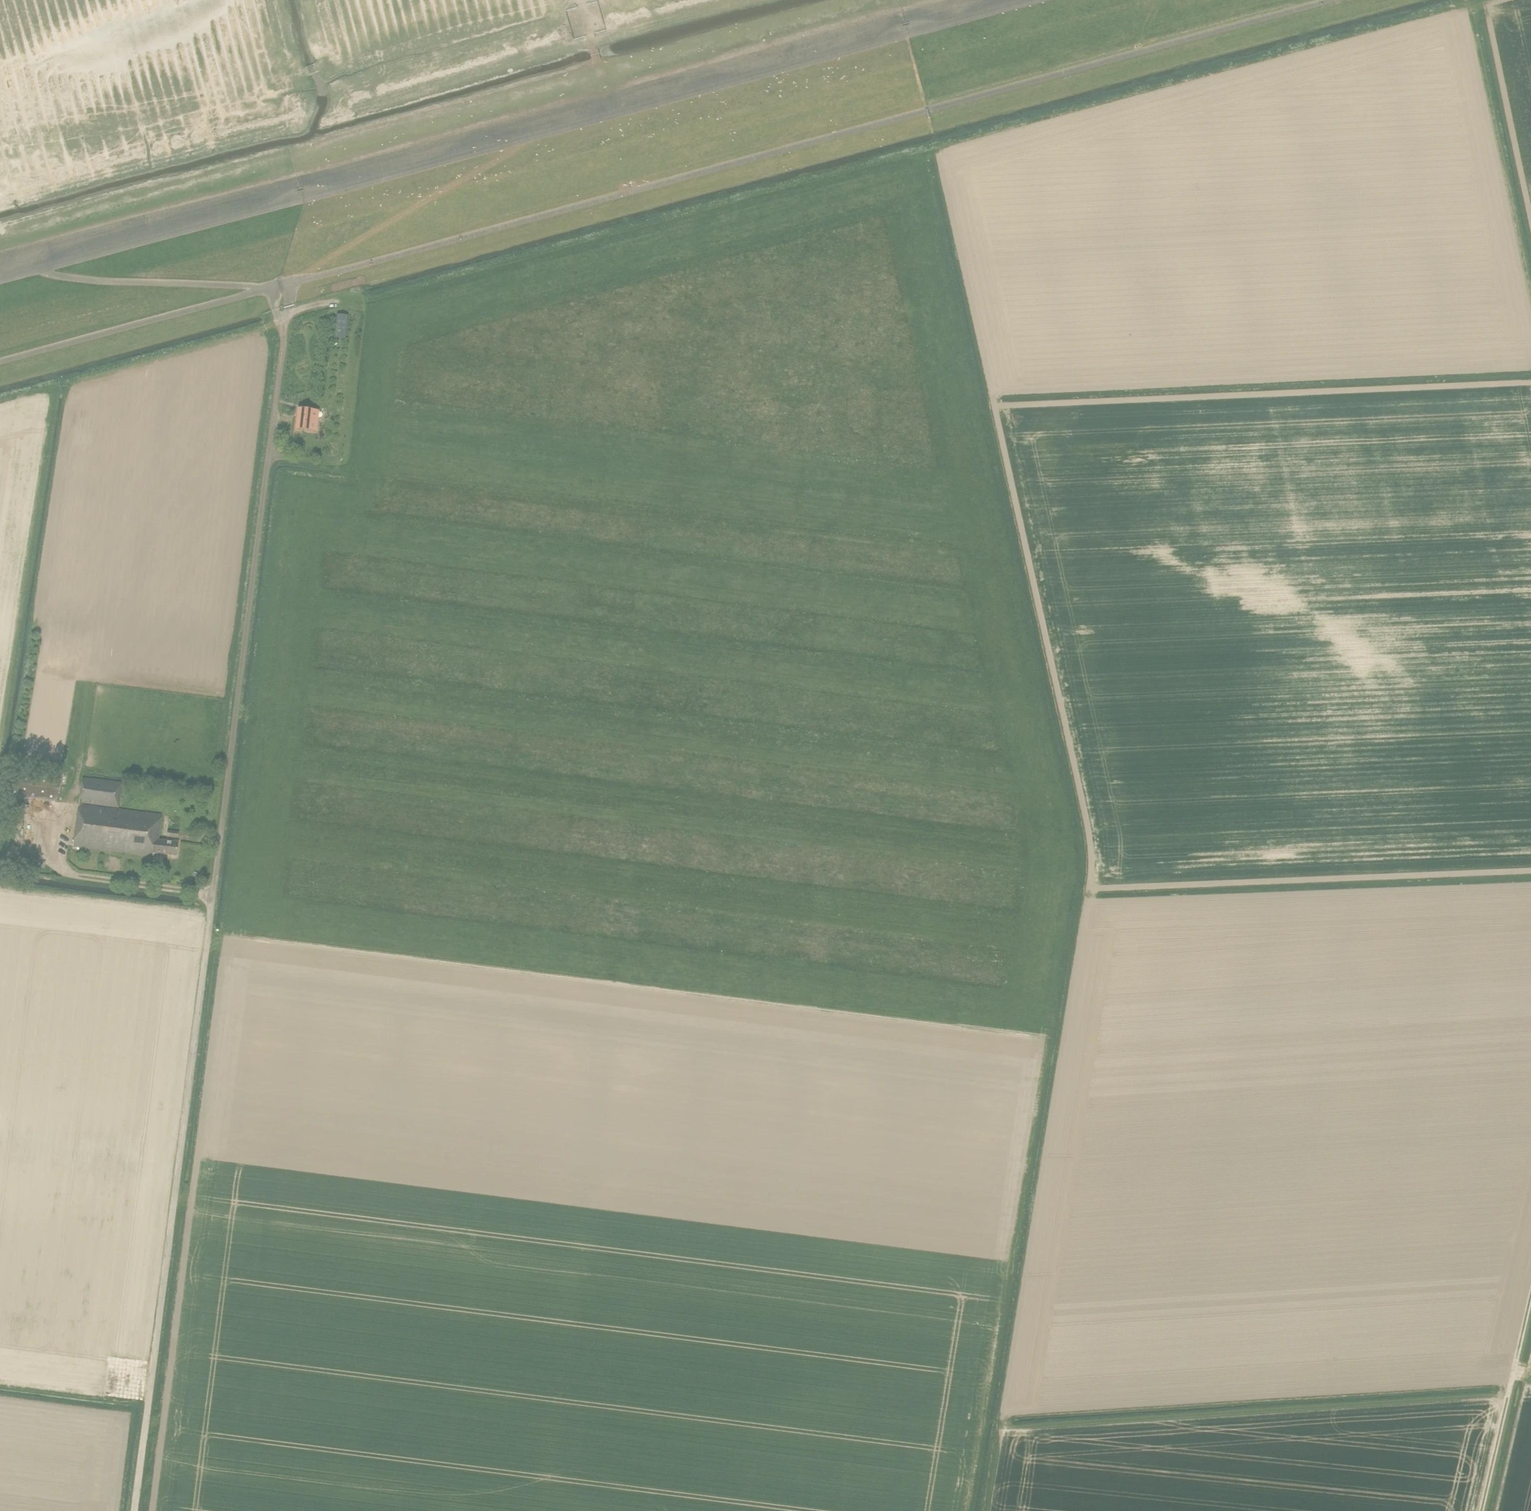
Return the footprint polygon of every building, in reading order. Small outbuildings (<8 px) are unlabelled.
[(312,75),(323,72),(320,63),(309,66),(312,75)] [(348,315),(337,314),(334,337),(345,338),(348,315)] [(301,409),(298,408),(295,429),(316,431),(318,418),(315,418),(315,411),(318,411),(319,410),(305,409),(305,410),(301,409)] [(122,783),(83,778),(73,846),(154,856),(154,853),(176,855),(177,841),(158,839),(161,814),(83,805),(83,802),(119,807),(122,783)] [(179,831),(167,830),(167,836),(178,838),(179,831)]
